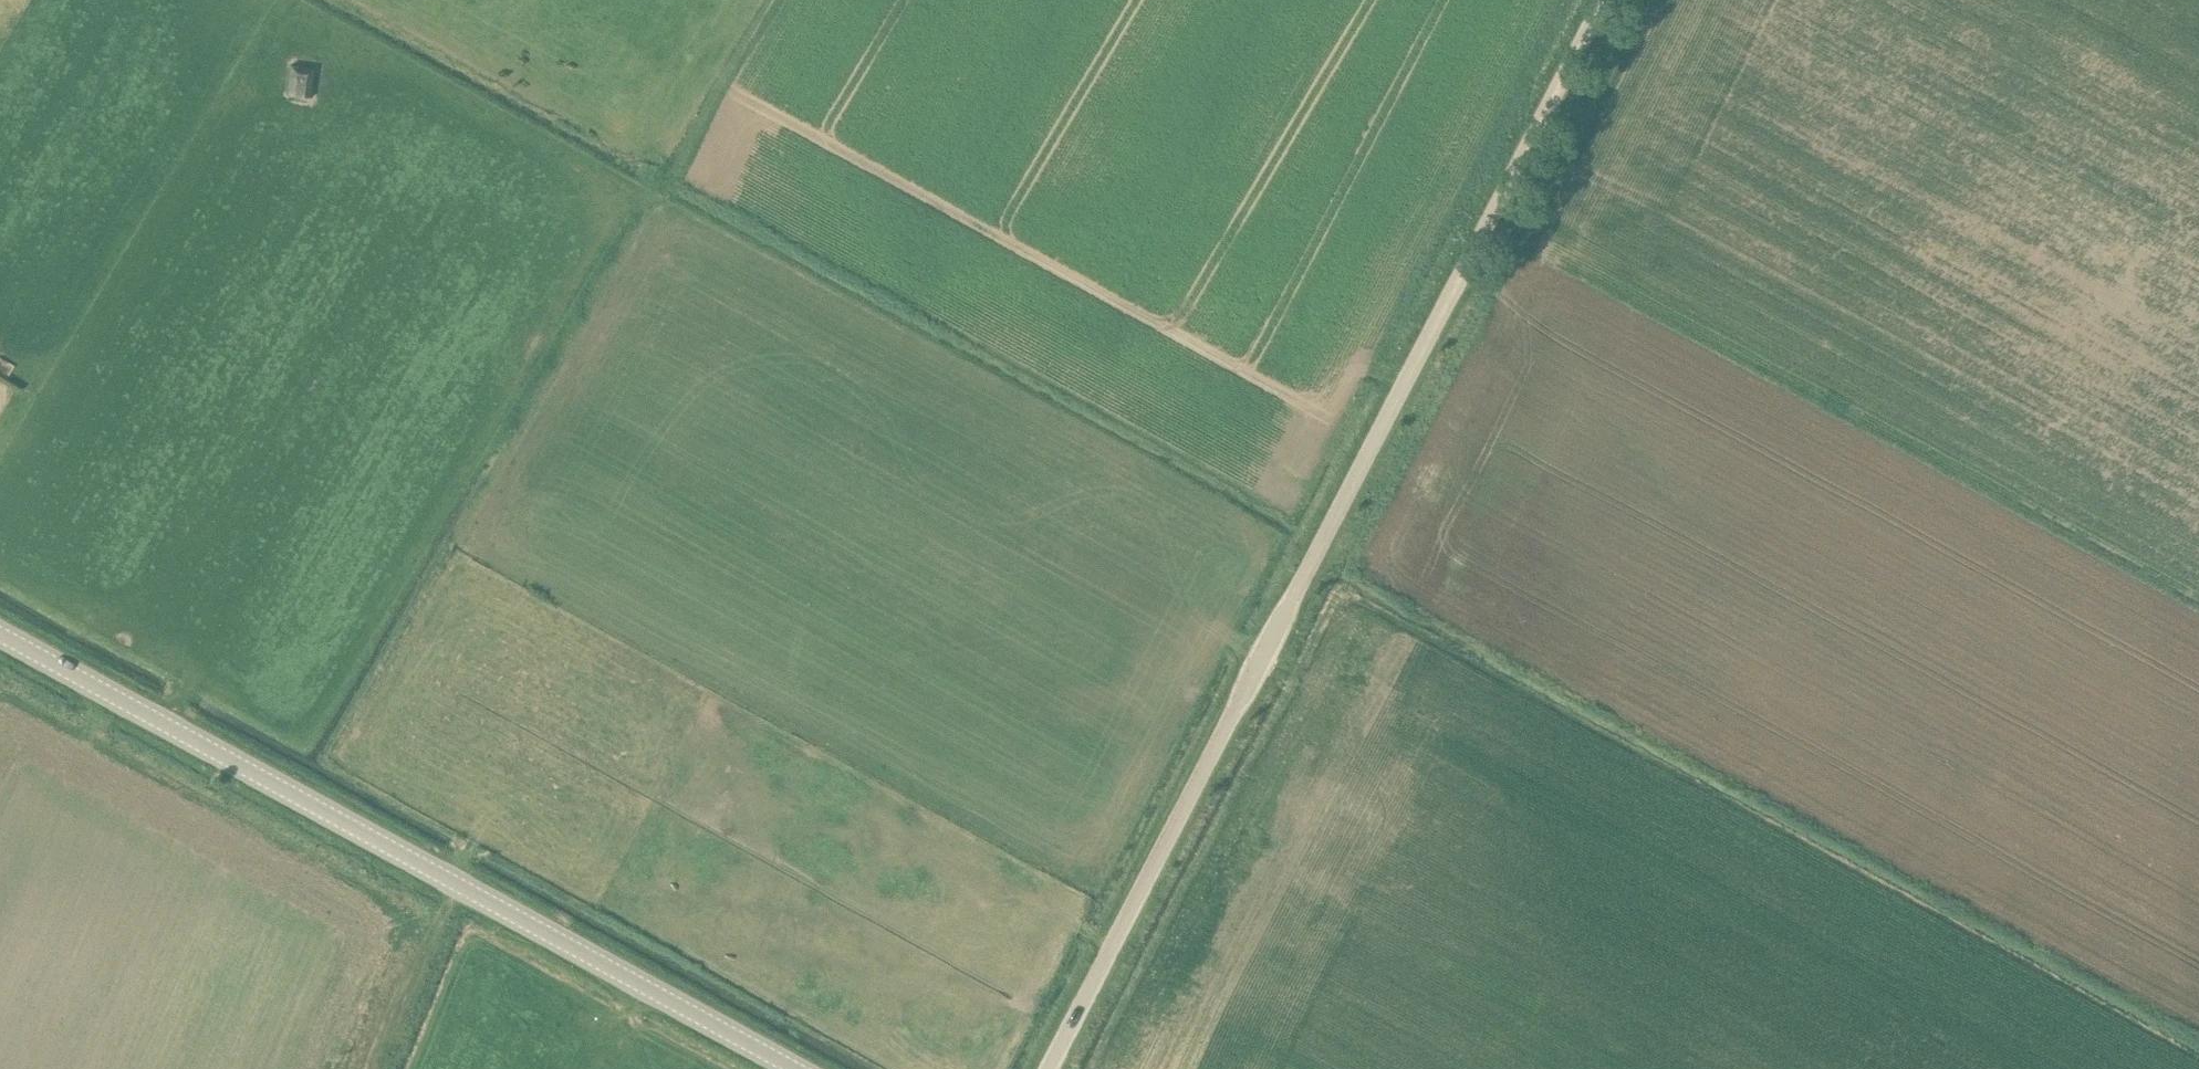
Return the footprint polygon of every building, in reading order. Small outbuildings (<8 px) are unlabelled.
[(317,73),(293,71),(290,99),(314,102),(317,73)]
